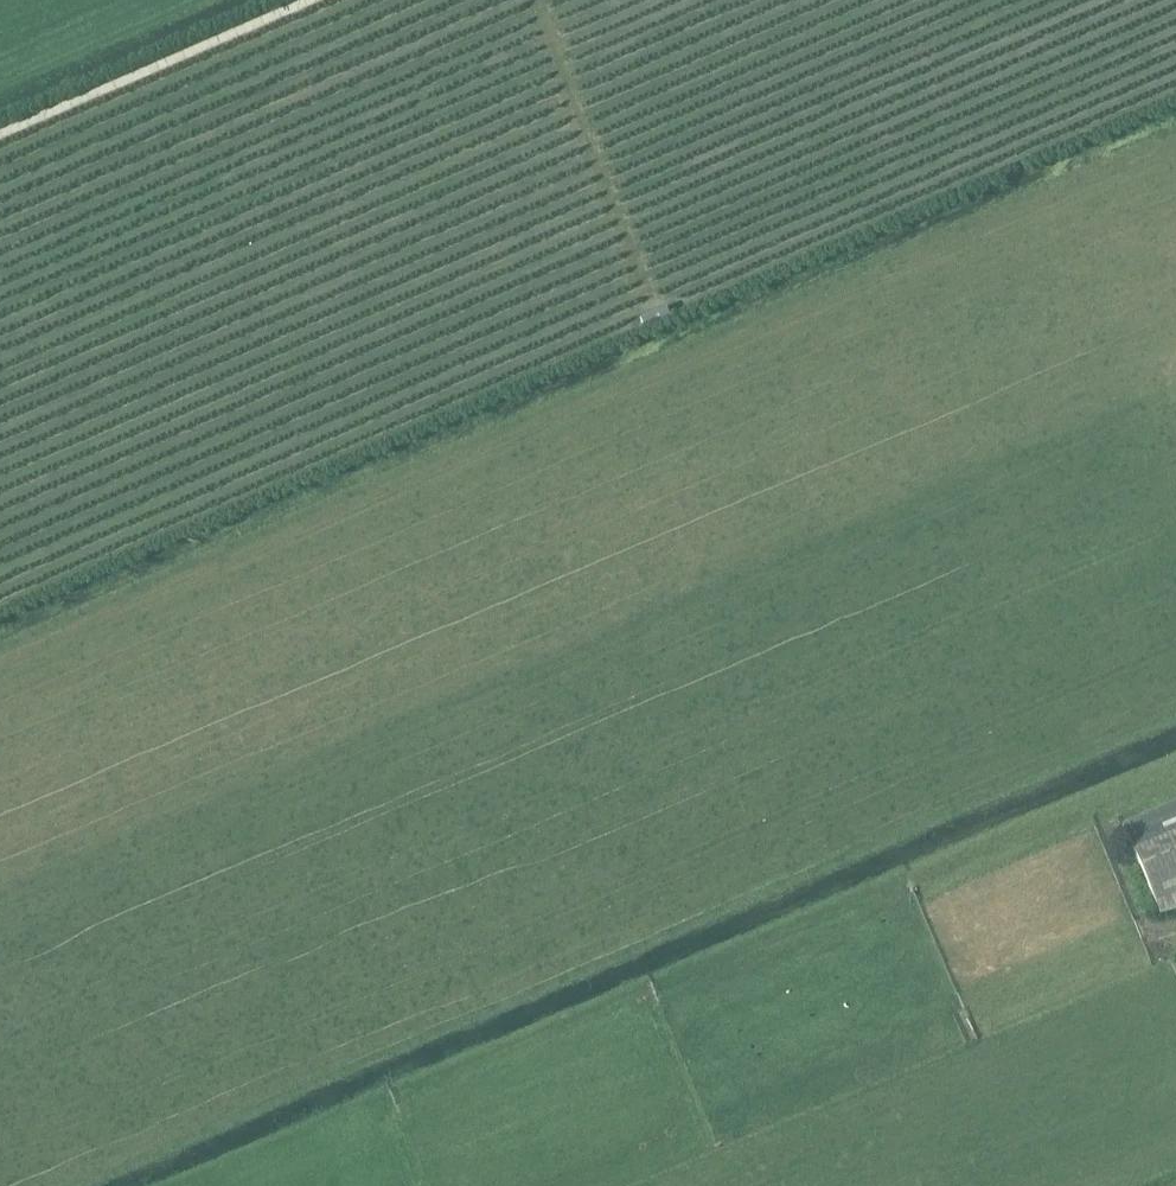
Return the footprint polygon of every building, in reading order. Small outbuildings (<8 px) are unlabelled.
[(1161,916),(1175,910),(1175,806),(1123,829),(1161,916)]
